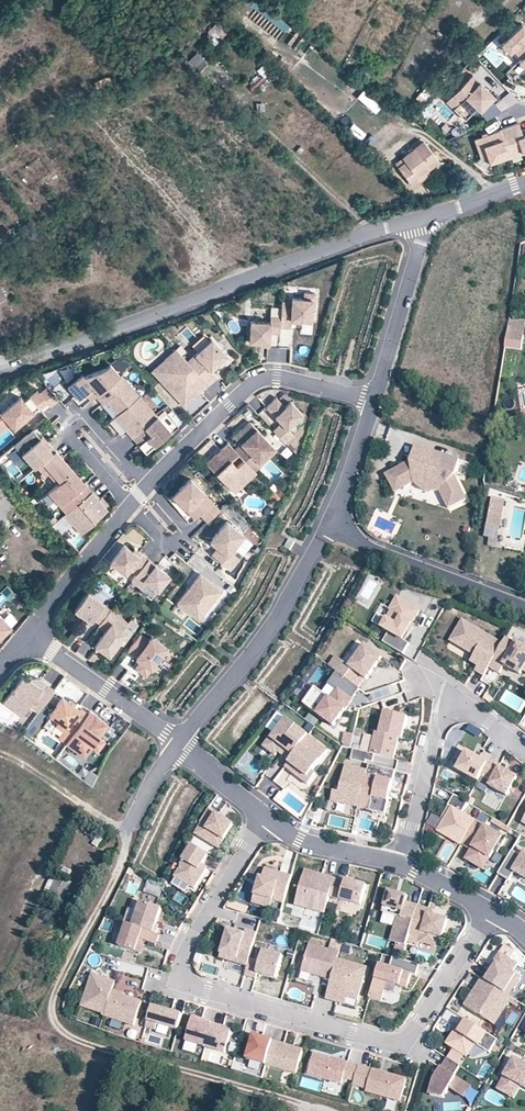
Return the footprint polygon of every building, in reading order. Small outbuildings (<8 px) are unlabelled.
[(277,37),(283,30),(262,14),(256,21),(277,37)] [(220,18),(209,30),(218,37),(228,25),(220,18)] [(500,41),(508,50),(513,45),(515,47),(514,49),(520,55),(524,50),(524,26),(521,21),(500,41)] [(209,32),(206,35),(211,40),(214,38),(209,32)] [(520,55),(517,58),(524,67),(524,50),(520,55)] [(197,53),(192,57),(187,62),(185,59),(183,61),(197,75),(208,63),(197,53)] [(367,81),(373,74),(366,69),(360,75),(367,81)] [(495,96),(485,87),(483,90),(481,87),(483,85),(472,74),(446,101),(465,120),(477,108),(480,111),(495,96)] [(253,93),(266,81),(260,75),(248,88),(253,93)] [(420,86),(416,100),(428,103),(432,90),(420,86)] [(510,90),(494,102),(502,112),(517,100),(510,90)] [(353,121),(347,128),(361,138),(366,130),(353,121)] [(518,124),(518,123),(498,130),(498,131),(507,157),(508,159),(522,154),(522,153),(524,152),(524,136),(522,137),(518,124)] [(445,124),(441,128),(447,133),(450,129),(445,124)] [(507,157),(498,131),(474,139),(479,155),(488,163),(507,157)] [(425,171),(427,170),(439,161),(423,141),(395,163),(412,186),(428,174),(425,171)] [(313,310),(314,292),(303,291),(303,298),(291,297),(291,301),(281,300),(280,317),(280,327),(290,327),(290,322),(291,319),(301,320),(311,320),(311,310),(313,310)] [(280,327),(280,317),(271,316),(270,322),(251,320),(249,342),(260,343),(269,343),(270,333),(279,333),(280,327)] [(507,319),(505,348),(522,349),(524,320),(507,319)] [(210,369),(226,355),(211,339),(187,361),(208,384),(216,376),(210,369)] [(184,406),(208,384),(187,361),(175,348),(164,359),(173,369),(160,381),(184,406)] [(160,381),(173,369),(164,359),(151,371),(160,381)] [(96,396),(120,375),(110,363),(105,367),(83,376),(81,373),(67,386),(78,399),(85,394),(90,400),(96,396)] [(136,397),(130,390),(133,388),(121,374),(120,375),(96,396),(102,403),(106,400),(118,413),(136,397)] [(58,397),(47,384),(39,390),(36,387),(24,398),(19,394),(0,410),(0,418),(4,415),(9,422),(13,426),(33,409),(30,406),(35,402),(38,405),(39,406),(46,400),(50,404),(58,397)] [(139,394),(133,388),(130,390),(136,397),(139,394)] [(157,415),(139,394),(136,397),(118,413),(114,416),(132,437),(157,415)] [(287,428),(302,413),(290,401),(285,406),(276,397),(266,407),(272,414),(274,412),(276,414),(275,416),(281,422),(273,430),(285,443),(293,434),(287,428)] [(9,422),(4,415),(0,418),(0,429),(9,422)] [(154,445),(171,430),(157,415),(132,437),(139,445),(147,438),(154,445)] [(268,453),(261,445),(267,439),(250,421),(238,433),(244,439),(240,443),(234,449),(255,471),(261,464),(259,462),(268,453)] [(46,444),(40,437),(32,429),(14,445),(34,468),(36,466),(55,449),(48,442),(46,444)] [(244,439),(238,433),(234,437),(240,443),(244,439)] [(48,442),(42,435),(40,437),(46,444),(48,442)] [(146,453),(154,445),(147,438),(139,445),(146,453)] [(277,449),(267,439),(261,445),(268,453),(259,462),(261,464),(277,449)] [(255,471),(234,449),(228,442),(220,450),(224,454),(220,458),(216,454),(205,463),(227,486),(235,478),(242,486),(256,472),(255,471)] [(409,462),(395,469),(405,487),(413,483),(424,490),(430,491),(438,487),(441,487),(445,492),(440,493),(449,508),(468,498),(454,474),(459,459),(416,445),(409,462)] [(57,484),(73,470),(66,462),(64,464),(59,458),(61,456),(55,449),(36,466),(45,476),(48,473),(57,484)] [(385,474),(395,492),(405,487),(395,469),(385,474)] [(91,491),(84,483),(82,485),(77,479),(79,477),(73,470),(57,484),(47,492),(65,513),(91,491)] [(219,510),(190,478),(179,489),(185,496),(179,502),(183,507),(190,507),(197,516),(199,514),(207,522),(219,510)] [(242,486),(235,478),(227,486),(234,493),(242,486)] [(94,521),(107,509),(91,491),(65,513),(63,515),(81,534),(95,522),(94,521)] [(506,498),(491,496),(486,529),(501,531),(506,498)] [(233,547),(244,534),(226,520),(212,538),(217,542),(215,545),(217,547),(211,554),(230,569),(239,558),(233,553),(236,549),(233,547)] [(135,574),(147,559),(141,554),(139,557),(132,551),(123,544),(109,562),(125,575),(129,569),(135,574)] [(141,554),(134,549),(132,551),(139,557),(141,554)] [(164,557),(159,564),(169,570),(173,563),(164,557)] [(157,591),(169,576),(147,559),(135,574),(131,580),(142,589),(147,583),(157,591)] [(198,619),(221,590),(200,573),(176,602),(198,619)] [(99,623),(109,609),(110,607),(87,591),(74,609),(84,616),(90,621),(93,618),(99,623)] [(408,640),(413,632),(409,629),(413,622),(415,623),(424,610),(401,596),(394,608),(396,609),(386,626),(392,630),(386,640),(406,652),(412,642),(408,640)] [(109,655),(126,632),(122,629),(127,622),(109,609),(99,623),(98,625),(104,630),(103,632),(106,634),(104,637),(101,635),(94,645),(109,655)] [(0,615),(0,637),(11,626),(0,615)] [(489,666),(503,642),(463,618),(452,635),(476,650),(474,654),(472,657),(479,661),(477,665),(474,669),(483,675),(489,666)] [(145,675),(166,647),(151,636),(149,639),(140,633),(127,651),(140,660),(135,667),(145,675)] [(476,650),(452,635),(450,639),(474,654),(476,650)] [(517,642),(516,644),(506,638),(503,642),(489,666),(499,672),(504,664),(520,674),(522,669),(524,671),(524,647),(517,642)] [(369,677),(385,656),(369,643),(353,664),(347,659),(339,669),(340,670),(360,685),(367,676),(369,677)] [(339,669),(347,659),(339,654),(332,663),(339,669)] [(479,661),(472,657),(470,660),(477,665),(479,661)] [(360,685),(340,670),(331,681),(341,688),(334,697),(318,685),(306,700),(335,722),(354,697),(351,695),(354,691),(357,694),(362,687),(360,685)] [(38,711),(54,689),(38,678),(20,677),(16,684),(18,685),(15,690),(13,688),(12,687),(10,690),(11,690),(2,702),(21,716),(29,705),(38,711)] [(372,702),(401,693),(398,682),(369,691),(372,702)] [(71,736),(87,713),(80,708),(79,710),(73,705),(68,702),(62,697),(49,714),(58,721),(66,727),(64,730),(71,736)] [(396,757),(401,736),(404,737),(410,715),(387,709),(382,730),(378,729),(372,751),(376,752),(396,757)] [(99,736),(107,724),(89,711),(87,713),(71,736),(65,743),(84,756),(92,745),(99,736)] [(292,757),(311,732),(292,717),(279,734),(275,730),(265,743),(277,752),(280,748),(284,743),(288,746),(284,751),(292,757)] [(64,730),(66,727),(58,721),(55,724),(64,730)] [(314,768),(330,747),(311,732),(292,757),(290,759),(301,767),(298,771),(310,781),(318,770),(314,768)] [(351,746),(353,733),(343,732),(341,745),(351,746)] [(96,748),(103,739),(99,736),(92,745),(96,748)] [(374,760),(376,752),(372,751),(355,747),(352,758),(367,761),(368,758),(374,760)] [(483,774),(491,760),(483,755),(481,759),(469,751),(459,769),(479,781),(483,774)] [(301,767),(290,759),(287,763),(298,771),(301,767)] [(519,777),(501,767),(502,765),(492,759),(491,760),(483,774),(493,780),(490,785),(509,796),(519,777)] [(386,814),(391,794),(388,793),(389,789),(392,790),(397,769),(371,762),(368,771),(359,807),(386,814)] [(359,807),(368,771),(347,766),(340,792),(334,790),(332,800),(359,807)] [(462,843),(476,821),(463,813),(469,802),(456,794),(450,805),(453,807),(445,820),(439,830),(462,844),(462,843)] [(219,844),(234,821),(217,810),(218,810),(210,805),(201,818),(202,819),(196,829),(219,844)] [(445,820),(453,807),(450,805),(442,818),(445,820)] [(427,822),(439,830),(445,820),(442,818),(433,812),(427,822)] [(498,853),(507,839),(476,820),(476,821),(462,843),(471,849),(466,858),(479,866),(486,855),(491,858),(495,851),(498,853)] [(203,859),(209,850),(193,840),(181,858),(182,859),(175,870),(195,883),(208,862),(203,859)] [(523,856),(513,850),(498,874),(509,880),(515,871),(524,878),(524,853),(523,856)] [(484,869),(491,858),(486,855),(479,866),(484,869)] [(283,899),(292,871),(266,864),(263,873),(260,872),(255,891),(273,896),(283,899)] [(329,893),(335,875),(305,866),(295,901),(324,910),(329,893)] [(361,902),(367,883),(346,876),(345,879),(335,875),(329,893),(361,902)] [(409,932),(418,904),(406,900),(408,894),(388,888),(381,909),(396,914),(392,928),(397,930),(394,941),(405,944),(406,942),(409,932)] [(271,904),(273,896),(255,891),(252,898),(271,904)] [(230,899),(227,907),(249,913),(251,906),(230,899)] [(156,923),(161,907),(141,900),(132,924),(156,932),(159,924),(156,923)] [(442,937),(447,918),(432,914),(427,912),(429,907),(418,904),(409,932),(420,936),(418,941),(434,946),(437,936),(442,937)] [(155,943),(159,933),(156,932),(132,924),(126,921),(118,944),(135,950),(139,937),(155,943)] [(249,954),(256,929),(246,926),(244,930),(228,925),(219,955),(246,962),(249,954)] [(394,941),(397,930),(392,928),(389,939),(394,941)] [(418,941),(420,936),(409,932),(406,942),(417,946),(418,941)] [(330,947),(340,950),(342,942),(332,939),(330,947)] [(351,944),(342,942),(340,950),(339,951),(348,954),(351,944)] [(336,959),(338,952),(308,943),(300,970),(330,979),(336,959)] [(259,957),(249,954),(246,962),(243,971),(254,974),(256,969),(275,975),(282,952),(263,946),(259,957)] [(401,957),(404,950),(397,948),(395,956),(401,957)] [(513,988),(520,978),(512,972),(517,964),(499,952),(490,964),(493,966),(490,970),(484,980),(493,985),(504,993),(509,985),(513,988)] [(406,986),(410,972),(415,974),(418,963),(401,957),(395,956),(392,955),(389,965),(378,962),(368,996),(379,999),(385,980),(406,986)] [(356,1000),(366,968),(336,959),(330,979),(324,998),(335,1001),(337,994),(346,997),(356,1000)] [(112,988),(115,980),(91,972),(80,1005),(103,1013),(112,988)] [(489,992),(493,985),(484,980),(480,977),(474,986),(485,993),(489,992)] [(493,1025),(511,998),(508,996),(504,993),(493,985),(489,992),(485,993),(474,986),(462,1005),(493,1025)] [(508,996),(513,988),(509,985),(504,993),(508,996)] [(133,1025),(141,1001),(123,995),(120,994),(120,991),(112,988),(103,1013),(103,1015),(133,1025)] [(344,1004),(346,997),(337,994),(335,1001),(344,1004)] [(336,1004),(334,1010),(347,1014),(349,1008),(336,1004)] [(178,1029),(182,1014),(152,1005),(146,1026),(155,1029),(157,1023),(178,1029)] [(205,1046),(212,1022),(193,1016),(185,1040),(205,1046)] [(496,1040),(463,1018),(458,1026),(461,1027),(459,1030),(457,1028),(455,1030),(454,1030),(448,1039),(449,1045),(462,1054),(468,1044),(474,1043),(487,1052),(496,1040)] [(224,1052),(231,1031),(226,1029),(220,1028),(221,1025),(212,1022),(205,1046),(224,1052)] [(265,1063),(272,1038),(257,1034),(256,1037),(252,1036),(246,1057),(265,1063)] [(295,1072),(302,1047),(272,1038),(265,1063),(295,1072)] [(465,1056),(474,1043),(468,1044),(462,1054),(465,1056)] [(354,1079),(358,1064),(314,1050),(307,1071),(341,1082),(343,1076),(354,1079)] [(468,1086),(451,1075),(457,1065),(445,1057),(438,1067),(443,1070),(440,1074),(436,1072),(431,1078),(427,1093),(440,1097),(447,1087),(461,1097),(468,1086)] [(511,1058),(494,1089),(504,1094),(511,1082),(518,1086),(524,1090),(524,1065),(511,1058)] [(249,1059),(247,1066),(239,1063),(237,1069),(259,1076),(263,1064),(249,1059)] [(399,1100),(406,1078),(358,1064),(354,1079),(352,1083),(366,1087),(365,1090),(399,1100)] [(511,1098),(518,1086),(511,1082),(504,1094),(511,1098)] [(160,1096),(162,1088),(151,1084),(148,1092),(160,1096)] [(390,1110),(395,1110),(398,1101),(388,1099),(385,1110),(390,1110)]
